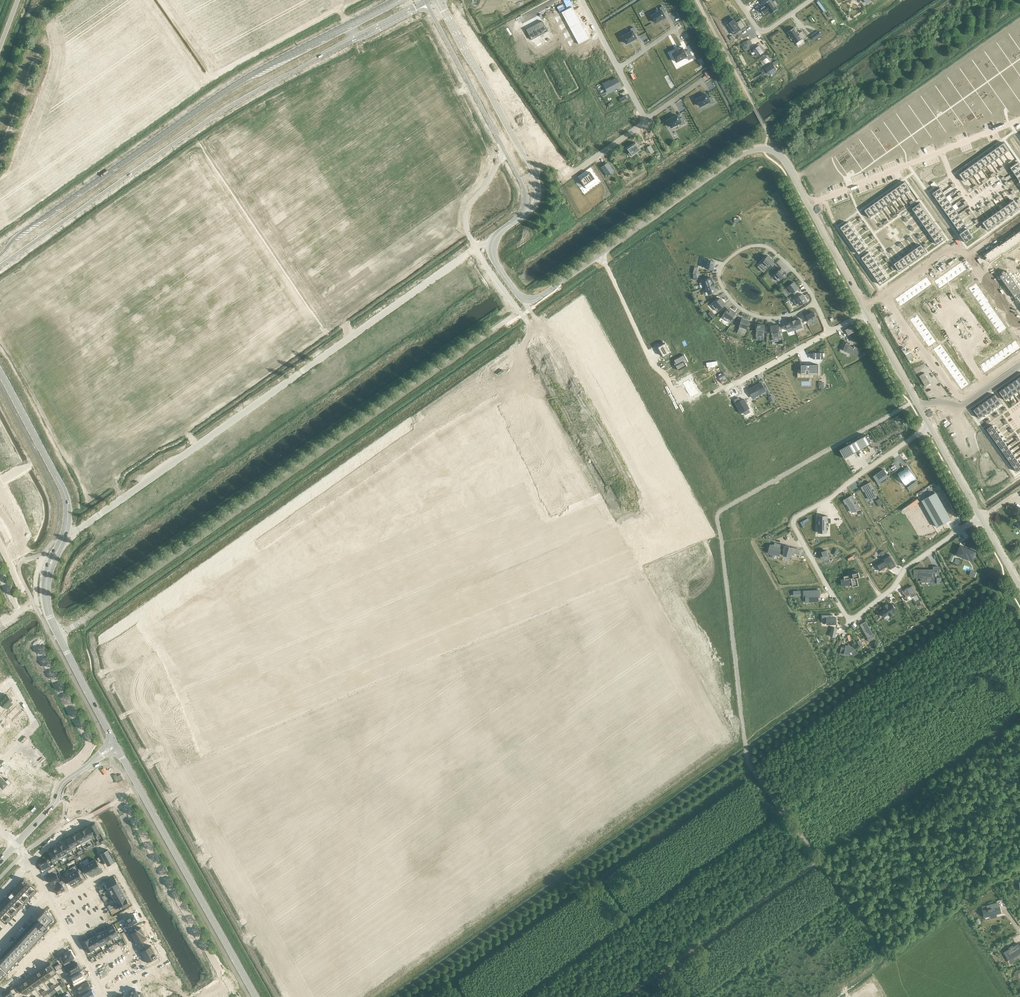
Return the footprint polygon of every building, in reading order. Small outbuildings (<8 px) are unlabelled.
[(760,9),(764,14),(769,11),(771,14),(778,9),(775,6),(777,4),(775,1),(773,2),(771,0),(769,0),(764,4),(765,5),(760,9)] [(825,3),(835,17),(840,14),(830,0),(829,0),(825,3)] [(661,10),(652,15),(653,18),(652,18),(654,22),(655,21),(656,22),(659,20),(660,20),(661,19),(662,19),(665,17),(663,13),(664,13),(663,13),(665,11),(666,12),(663,6),(660,8),(661,10)] [(572,7),(561,12),(564,16),(574,11),(572,7)] [(574,11),(564,16),(566,20),(576,15),(574,11)] [(576,15),(566,20),(568,24),(578,19),(576,15)] [(578,19),(568,24),(570,28),(580,22),(578,19)] [(737,22),(734,19),(727,24),(734,34),(740,30),(740,31),(746,26),(741,19),(737,22)] [(542,21),(538,23),(543,33),(547,31),(542,21)] [(580,22),(570,28),(572,32),(582,26),(580,22)] [(538,23),(534,25),(539,35),(543,33),(538,23)] [(534,25),(530,27),(535,37),(539,35),(534,25)] [(582,26),(572,32),(574,36),(584,30),(582,26)] [(530,27),(526,29),(531,40),(535,37),(530,27)] [(632,31),(622,36),(624,39),(623,39),(625,43),(625,42),(626,43),(630,41),(632,40),(636,38),(634,34),(634,33),(636,32),(636,33),(636,32),(633,27),(630,29),(632,31)] [(794,27),(788,32),(790,36),(789,37),(792,40),(793,39),(796,43),(802,39),(803,39),(806,37),(802,31),(799,33),(794,27)] [(584,30),(574,36),(576,40),(586,34),(584,30)] [(818,31),(811,36),(814,40),(821,35),(818,31)] [(586,34),(576,40),(578,44),(589,38),(586,34)] [(759,45),(753,49),(757,55),(759,53),(760,55),(764,52),(759,45)] [(676,51),(672,53),(677,62),(687,56),(689,60),(693,57),(689,50),(685,52),(683,47),(679,49),(676,51)] [(588,53),(582,56),(584,58),(583,59),(586,65),(596,60),(595,58),(596,57),(594,54),(593,54),(589,55),(588,53)] [(609,80),(603,84),(607,91),(613,88),(613,89),(621,85),(616,78),(609,82),(609,80)] [(697,100),(697,101),(698,104),(699,104),(701,106),(710,101),(711,104),(714,102),(712,96),(711,97),(709,98),(707,94),(703,96),(702,96),(701,97),(697,99),(697,100)] [(668,121),(667,122),(669,125),(670,125),(671,127),(680,122),(682,125),(685,123),(682,117),(682,118),(680,119),(679,119),(677,115),(673,117),(671,118),(667,120),(668,121)] [(635,142),(626,148),(630,154),(636,151),(637,152),(641,150),(635,142)] [(1004,142),(999,146),(1004,153),(1009,150),(1004,142)] [(999,146),(995,149),(1000,156),(1004,153),(999,146)] [(995,149),(990,152),(995,159),(1000,156),(995,149)] [(990,152),(986,155),(991,163),(995,159),(990,152)] [(986,155),(981,158),(987,166),(991,163),(986,155)] [(981,158),(977,161),(982,169),(987,166),(981,158)] [(977,161),(973,164),(978,172),(982,169),(977,161)] [(1010,167),(1013,172),(1019,167),(1019,166),(1017,162),(1010,167)] [(607,163),(601,167),(607,175),(611,173),(610,171),(612,169),(607,163)] [(973,164),(968,167),(973,175),(978,172),(973,164)] [(968,167),(964,171),(969,178),(973,175),(968,167)] [(964,171),(959,174),(964,181),(969,178),(964,171)] [(590,172),(580,180),(584,186),(594,178),(590,172)] [(904,182),(900,185),(905,192),(910,189),(904,182)] [(900,185),(895,188),(901,196),(905,192),(900,185)] [(895,188),(891,191),(896,199),(901,196),(895,188)] [(940,188),(932,193),(935,198),(943,192),(940,188)] [(891,191),(886,194),(892,202),(896,199),(891,191)] [(943,192),(935,198),(938,202),(946,197),(943,192)] [(886,194),(882,197),(887,205),(892,202),(886,194)] [(882,197),(878,200),(883,208),(887,205),(882,197)] [(946,197),(938,202),(942,206),(949,201),(946,197)] [(878,200),(873,204),(878,211),(883,208),(878,200)] [(1013,200),(1009,203),(1014,211),(1019,208),(1013,200)] [(949,201),(942,206),(945,211),(952,206),(949,201)] [(919,203),(912,208),(915,213),(923,208),(919,203)] [(1009,203),(1004,207),(1010,214),(1014,211),(1009,203)] [(873,204),(869,207),(874,214),(878,211),(873,204)] [(952,206),(945,211),(948,215),(955,210),(952,206)] [(869,207),(864,210),(869,217),(874,214),(869,207)] [(1004,207),(1000,210),(1005,217),(1010,214),(1004,207)] [(923,208),(915,213),(918,217),(926,212),(923,208)] [(955,210),(948,215),(951,220),(958,214),(955,210)] [(1000,210),(996,213),(1001,220),(1005,217),(1000,210)] [(926,212),(918,217),(921,222),(929,217),(926,212)] [(996,213),(991,216),(996,223),(1001,220),(996,213)] [(958,214),(951,220),(954,224),(962,219),(958,214)] [(991,216),(987,219),(992,226),(996,223),(991,216)] [(929,217),(921,222),(925,226),(932,221),(929,217)] [(962,219),(954,224),(957,228),(965,223),(962,219)] [(987,219),(982,222),(987,230),(992,226),(987,219)] [(932,221),(925,226),(928,231),(935,225),(932,221)] [(847,222),(840,227),(843,232),(851,226),(847,222)] [(965,223),(957,228),(960,233),(967,228),(968,228),(965,223)] [(935,225),(928,231),(931,235),(938,230),(935,225)] [(851,226),(843,232),(846,236),(854,231),(851,226)] [(960,233),(959,233),(963,238),(970,233),(967,228),(960,233)] [(938,230),(931,235),(934,239),(941,234),(938,230)] [(854,231),(846,236),(849,241),(857,235),(854,231)] [(970,233),(963,238),(966,242),(973,237),(970,233)] [(1012,236),(1017,244),(1019,242),(1019,239),(1016,233),(1012,236)] [(941,234),(934,239),(937,244),(945,239),(941,234)] [(857,235),(849,241),(852,245),(860,240),(857,235)] [(1012,236),(1007,239),(1013,247),(1017,244),(1012,236)] [(1007,239),(1003,243),(1008,250),(1013,247),(1007,239)] [(860,240),(852,245),(856,249),(863,244),(860,240)] [(999,245),(999,246),(1003,252),(1003,253),(1004,253),(1008,250),(1003,243),(999,245)] [(863,244),(856,249),(859,254),(866,249),(863,244)] [(921,245),(916,248),(921,255),(926,252),(921,245)] [(998,245),(994,248),(999,256),(1003,253),(1003,252),(999,246),(999,245),(998,245)] [(916,248),(912,251),(917,258),(921,255),(916,248)] [(994,248),(989,251),(994,259),(999,256),(994,248)] [(912,251),(907,254),(912,262),(917,258),(912,251)] [(989,251),(985,254),(990,262),(994,259),(989,251)] [(869,252),(861,257),(864,262),(872,257),(869,252)] [(907,254),(903,257),(908,265),(912,262),(907,254)] [(763,261),(761,264),(766,269),(769,266),(771,268),(775,264),(773,262),(774,261),(768,256),(765,259),(763,261)] [(872,257),(864,262),(868,266),(875,261),(872,257)] [(903,257),(898,260),(904,268),(908,265),(903,257)] [(704,259),(702,267),(713,269),(715,262),(710,261),(710,260),(708,260),(704,259)] [(898,260),(894,264),(899,271),(904,268),(898,260)] [(875,261),(868,266),(871,271),(878,266),(875,261)] [(961,262),(956,265),(962,273),(966,269),(961,262)] [(956,265),(952,268),(957,276),(962,273),(956,265)] [(878,266),(871,271),(874,275),(881,270),(878,266)] [(776,273),(774,275),(778,281),(781,279),(783,281),(788,277),(786,275),(787,274),(782,268),(779,271),(778,271),(776,273)] [(952,268),(948,271),(953,279),(957,276),(952,268)] [(881,270),(874,275),(877,280),(884,274),(881,270)] [(1007,270),(1000,276),(1003,280),(1010,275),(1007,270)] [(948,271),(943,274),(948,282),(953,279),(948,271)] [(884,274),(877,280),(880,284),(888,279),(884,274)] [(943,274),(939,277),(944,285),(948,282),(943,274)] [(1010,275),(1003,280),(1006,285),(1013,279),(1010,275)] [(926,277),(922,280),(927,287),(931,284),(926,277)] [(939,277),(934,281),(939,288),(944,285),(939,277)] [(704,280),(701,281),(703,287),(706,286),(707,287),(714,284),(714,281),(713,282),(711,278),(708,279),(708,278),(705,279),(705,280),(704,280)] [(1013,279),(1006,285),(1009,289),(1017,284),(1013,279)] [(922,280),(917,283),(922,290),(927,287),(922,280)] [(788,286),(785,288),(789,294),(792,292),(794,295),(799,291),(797,289),(798,288),(794,282),(791,284),(790,284),(788,286)] [(917,283),(913,286),(918,294),(922,290),(917,283)] [(976,283),(968,288),(972,293),(979,287),(976,283)] [(714,284),(707,287),(709,294),(709,293),(710,294),(712,293),(712,292),(716,291),(714,287),(715,287),(714,284)] [(1017,284),(1009,289),(1012,294),(1019,288),(1017,284)] [(913,286),(908,289),(914,297),(918,294),(913,286)] [(979,287),(972,293),(975,297),(982,292),(979,287)] [(908,289),(904,292),(909,300),(914,297),(908,289)] [(904,292),(899,295),(905,303),(909,300),(904,292)] [(982,292),(975,297),(978,301),(985,296),(982,292)] [(793,300),(797,306),(800,304),(803,303),(806,300),(803,294),(793,300)] [(899,295),(895,299),(900,306),(905,303),(899,295)] [(985,296),(978,301),(981,306),(988,301),(989,301),(985,296)] [(715,303),(712,305),(717,311),(725,304),(720,298),(717,301),(715,303)] [(981,306),(980,306),(983,311),(991,306),(988,301),(981,306)] [(991,306),(983,311),(986,315),(994,310),(991,306)] [(725,315),(723,318),(729,322),(731,319),(734,321),(737,316),(735,314),(735,313),(729,309),(727,312),(725,315)] [(994,310),(986,315),(989,320),(997,314),(994,310)] [(807,316),(811,322),(817,318),(817,317),(815,315),(813,312),(807,316)] [(917,314),(909,319),(913,324),(920,319),(917,314)] [(997,314),(989,320),(993,324),(1000,319),(997,314)] [(740,325),(739,329),(746,331),(747,328),(750,329),(752,323),(749,322),(749,321),(742,318),(741,322),(740,325)] [(793,321),(795,329),(802,326),(801,323),(800,319),(796,321),(795,320),(793,321)] [(920,319),(913,324),(916,329),(923,323),(920,319)] [(1000,319),(993,324),(996,328),(1003,323),(1000,319)] [(662,325),(658,326),(661,331),(665,328),(668,332),(675,328),(672,323),(670,324),(667,320),(661,323),(662,325)] [(788,330),(788,331),(795,329),(793,321),(790,322),(790,323),(786,324),(787,328),(788,330)] [(923,323),(916,329),(919,333),(926,328),(923,323)] [(1003,323),(996,328),(999,333),(1006,328),(1003,323)] [(757,329),(756,331),(757,332),(756,335),(764,336),(764,332),(767,332),(767,326),(764,326),(765,325),(757,324),(757,329)] [(778,325),(771,326),(772,330),(771,330),(772,333),(773,337),(780,336),(779,332),(782,332),(782,326),(779,326),(778,325)] [(846,329),(848,335),(855,331),(852,326),(846,329)] [(926,328),(919,333),(922,337),(930,332),(926,328)] [(930,332),(922,337),(925,342),(933,337),(930,332)] [(933,337),(925,342),(928,346),(936,341),(933,337)] [(1011,343),(1017,350),(1019,348),(1019,345),(1016,339),(1011,343)] [(662,345),(658,347),(664,356),(665,357),(669,355),(668,353),(671,352),(665,343),(663,341),(661,342),(662,345)] [(846,342),(843,350),(846,351),(848,349),(851,351),(850,353),(857,357),(861,349),(854,345),(853,347),(850,345),(850,344),(846,342)] [(1011,343),(1007,346),(1012,353),(1017,350),(1011,343)] [(940,344),(933,349),(936,354),(944,348),(940,344)] [(1007,346),(1002,349),(1008,356),(1012,353),(1007,346)] [(944,348),(936,354),(939,358),(947,353),(944,348)] [(1002,349),(998,352),(1003,360),(1008,356),(1002,349)] [(998,352),(994,355),(999,363),(1003,360),(998,352)] [(947,353),(939,358),(942,363),(950,357),(947,353)] [(684,354),(674,360),(677,365),(676,365),(679,370),(687,366),(685,363),(688,361),(684,354)] [(994,355),(989,358),(995,366),(999,363),(994,355)] [(950,357),(942,363),(945,367),(953,362),(950,357)] [(989,358),(985,361),(990,369),(995,366),(989,358)] [(985,361),(980,365),(985,372),(990,369),(985,361)] [(953,362),(945,367),(949,371),(956,366),(953,362)] [(801,364),(801,374),(818,374),(818,364),(801,364)] [(956,366),(949,371),(952,376),(959,370),(956,366)] [(959,370),(952,376),(955,380),(962,375),(959,370)] [(962,375),(955,380),(958,385),(965,379),(962,375)] [(690,378),(682,383),(690,397),(698,393),(690,378)] [(965,379),(958,385),(961,389),(969,384),(965,379)] [(1012,382),(1008,385),(1014,394),(1018,391),(1012,382)] [(761,383),(748,389),(753,397),(765,391),(761,383)] [(1008,385),(1003,388),(1009,397),(1014,394),(1008,385)] [(1003,388),(999,392),(1005,400),(1009,397),(1003,388)] [(995,394),(991,397),(997,406),(1001,403),(995,394)] [(738,397),(734,399),(736,403),(741,412),(744,411),(746,414),(750,412),(748,408),(749,408),(744,399),(740,401),(738,397)] [(991,397),(986,400),(992,409),(997,406),(991,397)] [(986,400),(982,403),(988,412),(992,409),(986,400)] [(982,403),(978,406),(984,415),(988,412),(982,403)] [(978,406),(974,410),(979,418),(984,415),(978,406)] [(992,425),(987,429),(990,433),(995,429),(992,425)] [(995,429),(990,433),(993,437),(998,433),(995,429)] [(998,433),(993,437),(996,442),(1001,438),(998,433)] [(866,435),(839,449),(844,458),(871,443),(866,435)] [(1001,438),(996,442),(999,446),(1004,442),(1001,438)] [(1004,442),(999,446),(1002,450),(1007,446),(1004,442)] [(1007,446),(1002,450),(1005,454),(1010,450),(1007,446)] [(1010,450),(1005,454),(1008,459),(1013,455),(1010,450)] [(1013,455),(1008,459),(1011,463),(1016,459),(1013,455)] [(1016,459),(1011,463),(1014,467),(1019,463),(1016,459)] [(901,470),(897,473),(906,485),(906,486),(910,483),(909,482),(912,480),(913,481),(916,478),(907,466),(904,468),(904,469),(901,471),(901,470)] [(883,469),(874,476),(877,480),(879,479),(880,481),(888,476),(883,469)] [(870,482),(861,487),(864,491),(865,490),(870,499),(877,495),(870,482)] [(852,495),(844,500),(846,504),(847,503),(852,512),(860,508),(852,495)] [(951,519),(938,496),(924,504),(937,527),(951,519)] [(770,545),(768,552),(779,555),(781,548),(784,549),(783,550),(784,551),(783,555),(791,557),(793,553),(799,555),(801,549),(775,542),(774,546),(770,545)] [(964,547),(963,549),(960,548),(958,554),(959,555),(968,558),(969,556),(972,558),(973,558),(975,552),(971,550),(967,549),(964,547)] [(826,550),(819,552),(820,554),(821,560),(826,558),(826,557),(828,557),(826,550)] [(876,564),(880,571),(882,569),(882,570),(883,570),(884,570),(884,569),(885,569),(885,568),(889,566),(890,569),(896,566),(889,554),(882,558),(883,560),(876,564)] [(926,571),(922,571),(922,569),(914,569),(914,577),(921,577),(921,581),(927,581),(927,577),(934,577),(934,572),(939,572),(939,566),(933,566),(933,569),(926,569),(926,571)] [(844,579),(841,580),(842,586),(852,583),(853,586),(859,585),(857,577),(860,577),(859,572),(858,572),(857,569),(848,571),(849,575),(844,576),(844,579)] [(906,596),(910,594),(912,597),(917,595),(912,585),(903,590),(906,596)] [(819,590),(804,591),(804,597),(806,597),(806,601),(818,601),(818,596),(820,596),(819,590)] [(892,604),(889,606),(887,604),(884,606),(885,609),(880,612),(884,617),(889,613),(890,616),(894,613),(892,611),(896,608),(892,604)] [(833,614),(822,615),(822,619),(827,619),(827,624),(836,624),(836,623),(837,623),(837,620),(836,620),(836,617),(834,617),(833,616),(833,614)] [(866,621),(860,624),(868,638),(874,634),(866,621)] [(842,647),(841,652),(849,654),(850,652),(851,651),(854,654),(857,652),(853,647),(846,645),(846,648),(842,647)] [(0,702),(0,703),(5,708),(5,707),(7,710),(13,704),(11,702),(12,700),(12,699),(11,698),(7,694),(0,702)] [(8,710),(2,715),(5,718),(7,716),(12,721),(21,711),(16,706),(10,712),(8,710)] [(20,716),(14,722),(16,724),(15,726),(20,731),(21,730),(22,731),(25,728),(24,727),(28,723),(25,721),(25,720),(25,719),(24,720),(23,719),(23,718),(22,718),(20,716)] [(0,737),(0,742),(3,745),(6,742),(8,744),(9,744),(10,743),(10,742),(11,742),(11,741),(12,740),(13,740),(12,740),(13,739),(5,732),(0,737)] [(15,763),(13,765),(19,771),(21,768),(23,770),(28,764),(19,756),(18,756),(16,758),(15,758),(16,759),(15,759),(16,760),(14,761),(15,763)] [(4,771),(3,772),(13,780),(18,775),(16,773),(19,771),(13,765),(11,768),(9,766),(7,768),(6,768),(6,769),(4,771)] [(95,822),(90,825),(95,834),(100,832),(95,822)] [(90,826),(86,828),(91,837),(95,834),(90,825),(90,826)] [(86,828),(81,831),(86,840),(91,837),(86,828)] [(81,831),(76,833),(81,842),(86,840),(81,831)] [(76,833),(71,836),(76,845),(81,842),(76,833)] [(71,836),(67,839),(73,849),(72,847),(76,845),(71,836)] [(68,840),(63,843),(68,852),(73,849),(67,839),(68,840)] [(63,843),(58,846),(63,855),(68,852),(63,843)] [(58,846),(54,848),(59,858),(59,857),(63,855),(58,846)] [(54,849),(49,852),(54,861),(59,858),(54,848),(53,848),(54,849)] [(108,849),(101,853),(106,863),(108,862),(109,864),(114,861),(112,857),(113,857),(111,853),(110,853),(108,849)] [(47,859),(40,863),(45,871),(47,870),(49,873),(56,869),(54,866),(52,867),(47,859)] [(95,859),(90,862),(95,872),(101,869),(95,859)] [(90,862),(84,865),(90,875),(95,872),(90,862)] [(50,876),(48,877),(51,883),(59,879),(56,873),(57,872),(56,869),(48,873),(50,876)] [(77,869),(71,872),(77,882),(82,879),(77,869)] [(71,872),(66,875),(71,885),(77,882),(71,872)] [(24,878),(21,882),(28,888),(31,885),(24,878)] [(59,885),(54,888),(57,894),(60,892),(61,892),(64,890),(65,889),(62,884),(65,882),(63,879),(57,882),(59,885)] [(115,879),(106,883),(109,889),(118,884),(115,879)] [(21,882),(18,885),(25,891),(28,888),(21,882)] [(118,884),(109,889),(112,894),(121,889),(118,884)] [(18,885),(15,888),(21,895),(25,891),(18,885)] [(15,888),(12,892),(18,898),(21,895),(15,888)] [(121,889),(112,894),(114,898),(123,893),(121,889)] [(12,892),(8,895),(15,901),(18,898),(12,892)] [(123,893),(114,898),(117,903),(126,898),(123,893)] [(8,895),(5,898),(12,905),(15,901),(8,895)] [(5,898),(2,902),(9,908),(12,905),(5,898)] [(126,898),(117,903),(120,908),(129,904),(126,898)] [(0,904),(0,906),(6,911),(9,908),(2,902),(0,904)] [(987,906),(988,909),(983,910),(985,917),(990,915),(990,918),(995,917),(994,914),(1001,912),(998,903),(987,906)] [(0,963),(7,970),(27,949),(27,950),(46,930),(45,929),(48,926),(47,925),(53,918),(45,909),(38,917),(41,920),(0,963)] [(127,925),(124,927),(125,931),(133,927),(131,924),(137,921),(136,918),(134,915),(134,916),(134,915),(124,920),(127,925)] [(113,925),(107,929),(112,937),(118,934),(113,925)] [(135,930),(129,934),(132,939),(144,933),(141,927),(135,930)] [(107,929),(101,932),(106,941),(112,937),(107,929)] [(101,932),(95,935),(100,944),(106,941),(101,932)] [(144,933),(132,939),(132,940),(133,939),(136,944),(141,941),(147,938),(144,933)] [(95,935),(89,939),(94,947),(100,944),(95,935)] [(89,938),(82,942),(88,951),(94,948),(94,947),(89,939),(89,938)] [(1005,951),(1010,960),(1019,954),(1019,947),(1018,943),(1005,951)] [(145,948),(140,951),(143,957),(154,951),(151,945),(145,948)] [(71,951),(61,956),(64,962),(63,963),(65,966),(70,962),(69,960),(74,957),(71,951)] [(154,951),(143,957),(146,962),(151,959),(157,956),(154,951)] [(69,963),(64,967),(68,975),(80,968),(77,962),(71,966),(69,963)] [(50,963),(45,966),(53,977),(57,973),(50,963)] [(45,966),(41,969),(48,980),(53,977),(45,966)] [(41,969),(37,972),(44,983),(48,980),(41,969)] [(167,970),(141,985),(148,996),(153,994),(154,996),(160,993),(161,995),(173,989),(171,986),(177,983),(171,973),(169,974),(167,970)] [(75,972),(70,975),(75,983),(85,977),(82,971),(77,975),(75,972)] [(37,972),(32,976),(39,985),(43,982),(44,983),(37,972)] [(32,976),(28,979),(35,989),(35,988),(39,985),(32,976)] [(28,979),(23,982),(31,992),(35,989),(28,979)] [(79,982),(73,985),(75,988),(77,987),(80,992),(91,986),(87,981),(80,985),(79,982)] [(23,982),(19,985),(26,995),(31,992),(23,982)] [(128,992),(131,996),(143,996),(141,992),(138,994),(135,988),(128,992)] [(78,995),(79,996),(83,996),(84,996),(90,996),(92,996),(95,994),(92,989),(86,992),(85,991),(78,995)]
